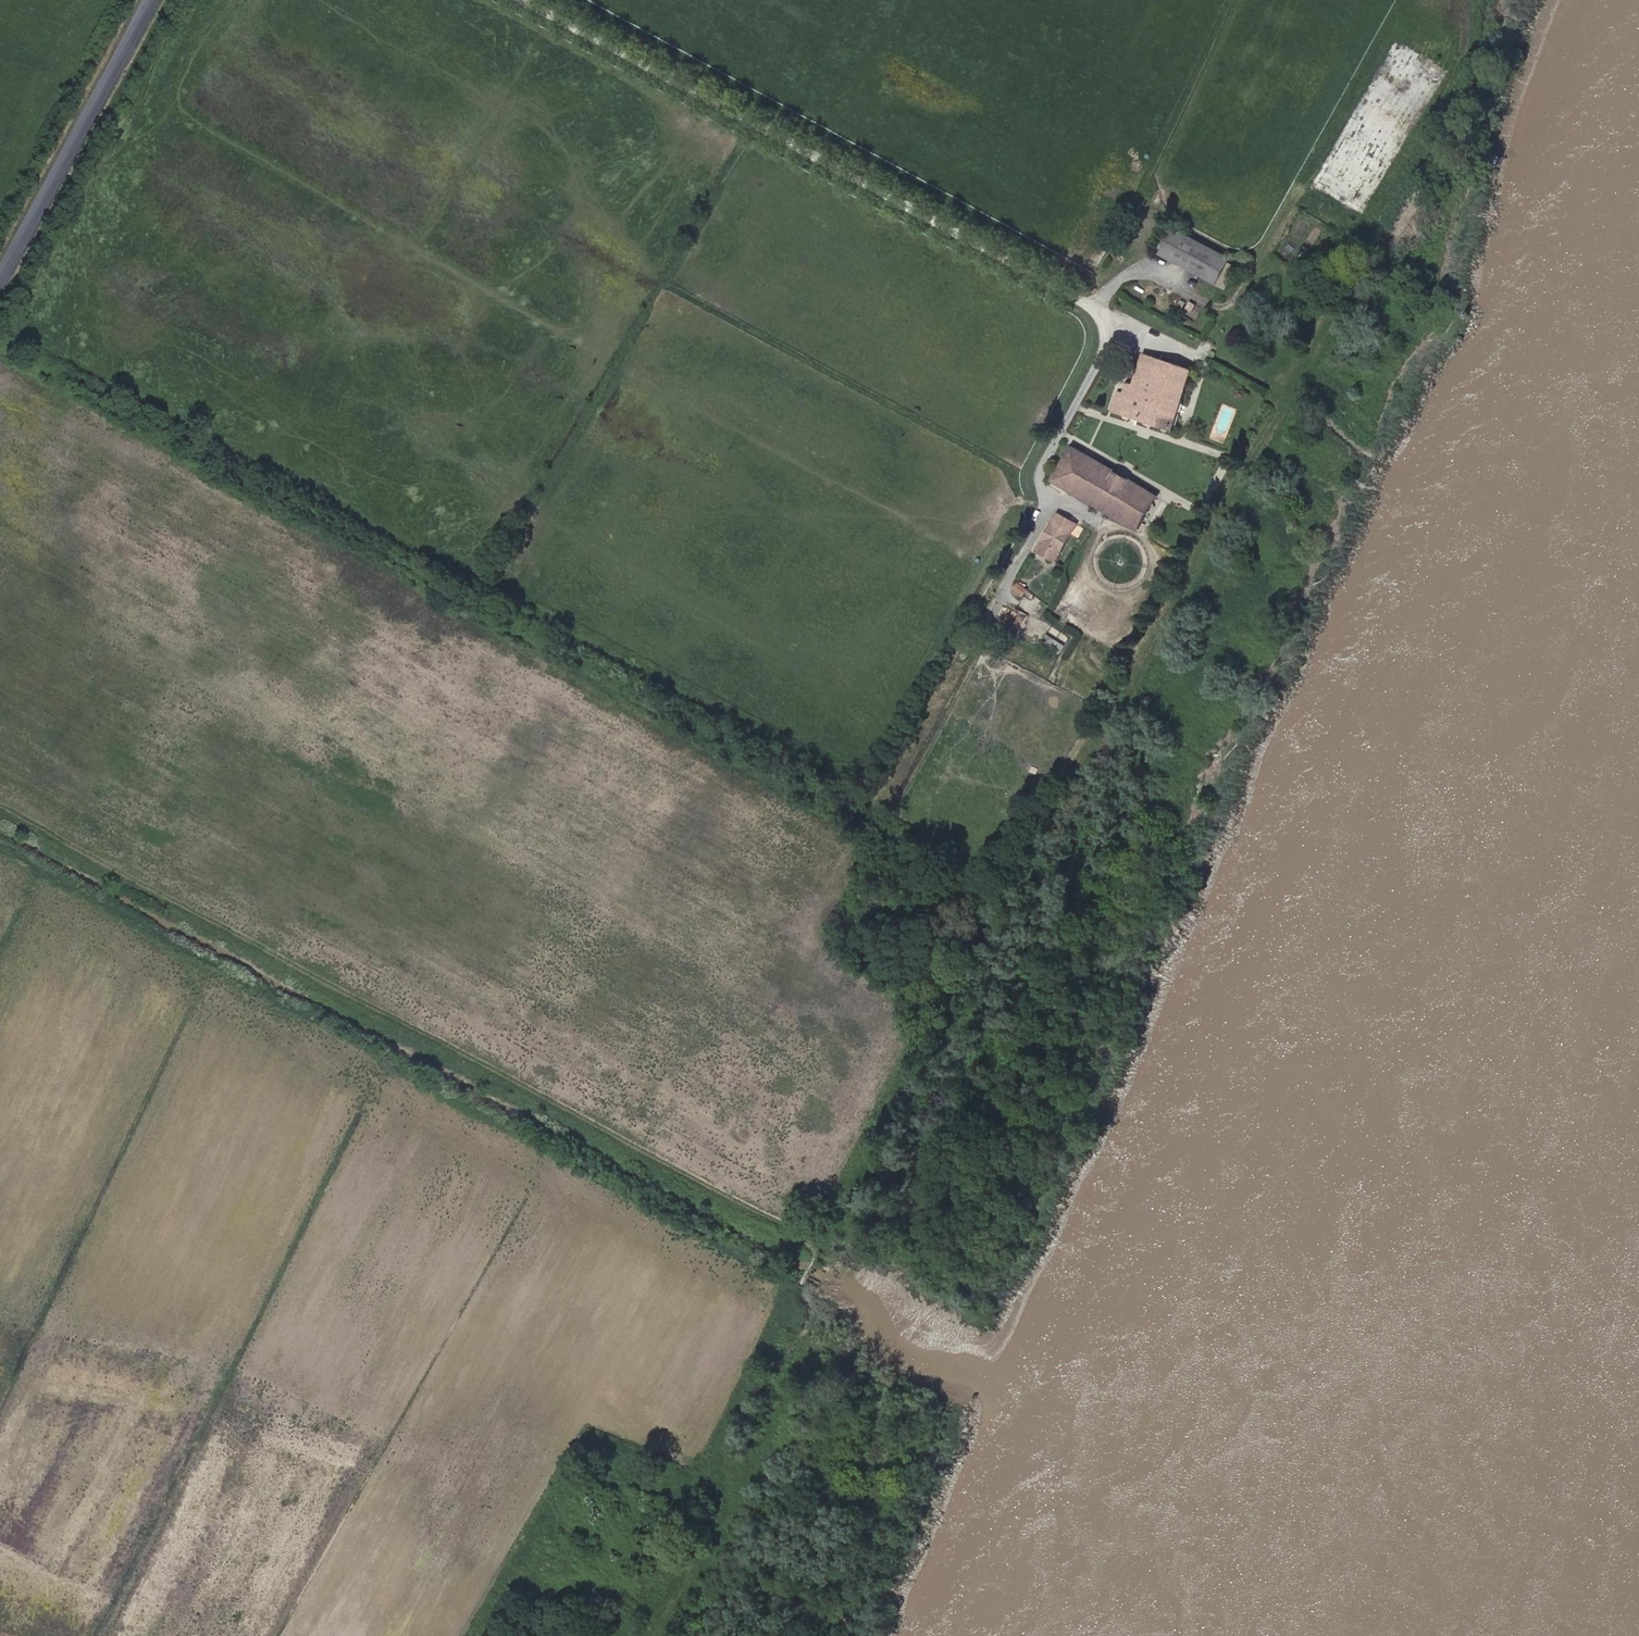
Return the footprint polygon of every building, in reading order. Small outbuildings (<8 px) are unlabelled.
[(1219,284),(1233,258),(1175,228),(1161,253),(1219,284)] [(1131,395),(1124,393),(1119,391),(1113,410),(1176,428),(1194,371),(1144,355),(1135,384),(1131,395)] [(1128,382),(1124,393),(1131,395),(1135,384),(1128,382)] [(1075,448),(1055,481),(1138,529),(1156,496),(1075,448)] [(1040,550),(1056,560),(1077,524),(1060,515),(1040,550)] [(1028,590),(1020,584),(1015,589),(1024,596),(1028,590)] [(1015,608),(1006,625),(1018,631),(1027,614),(1015,608)]
